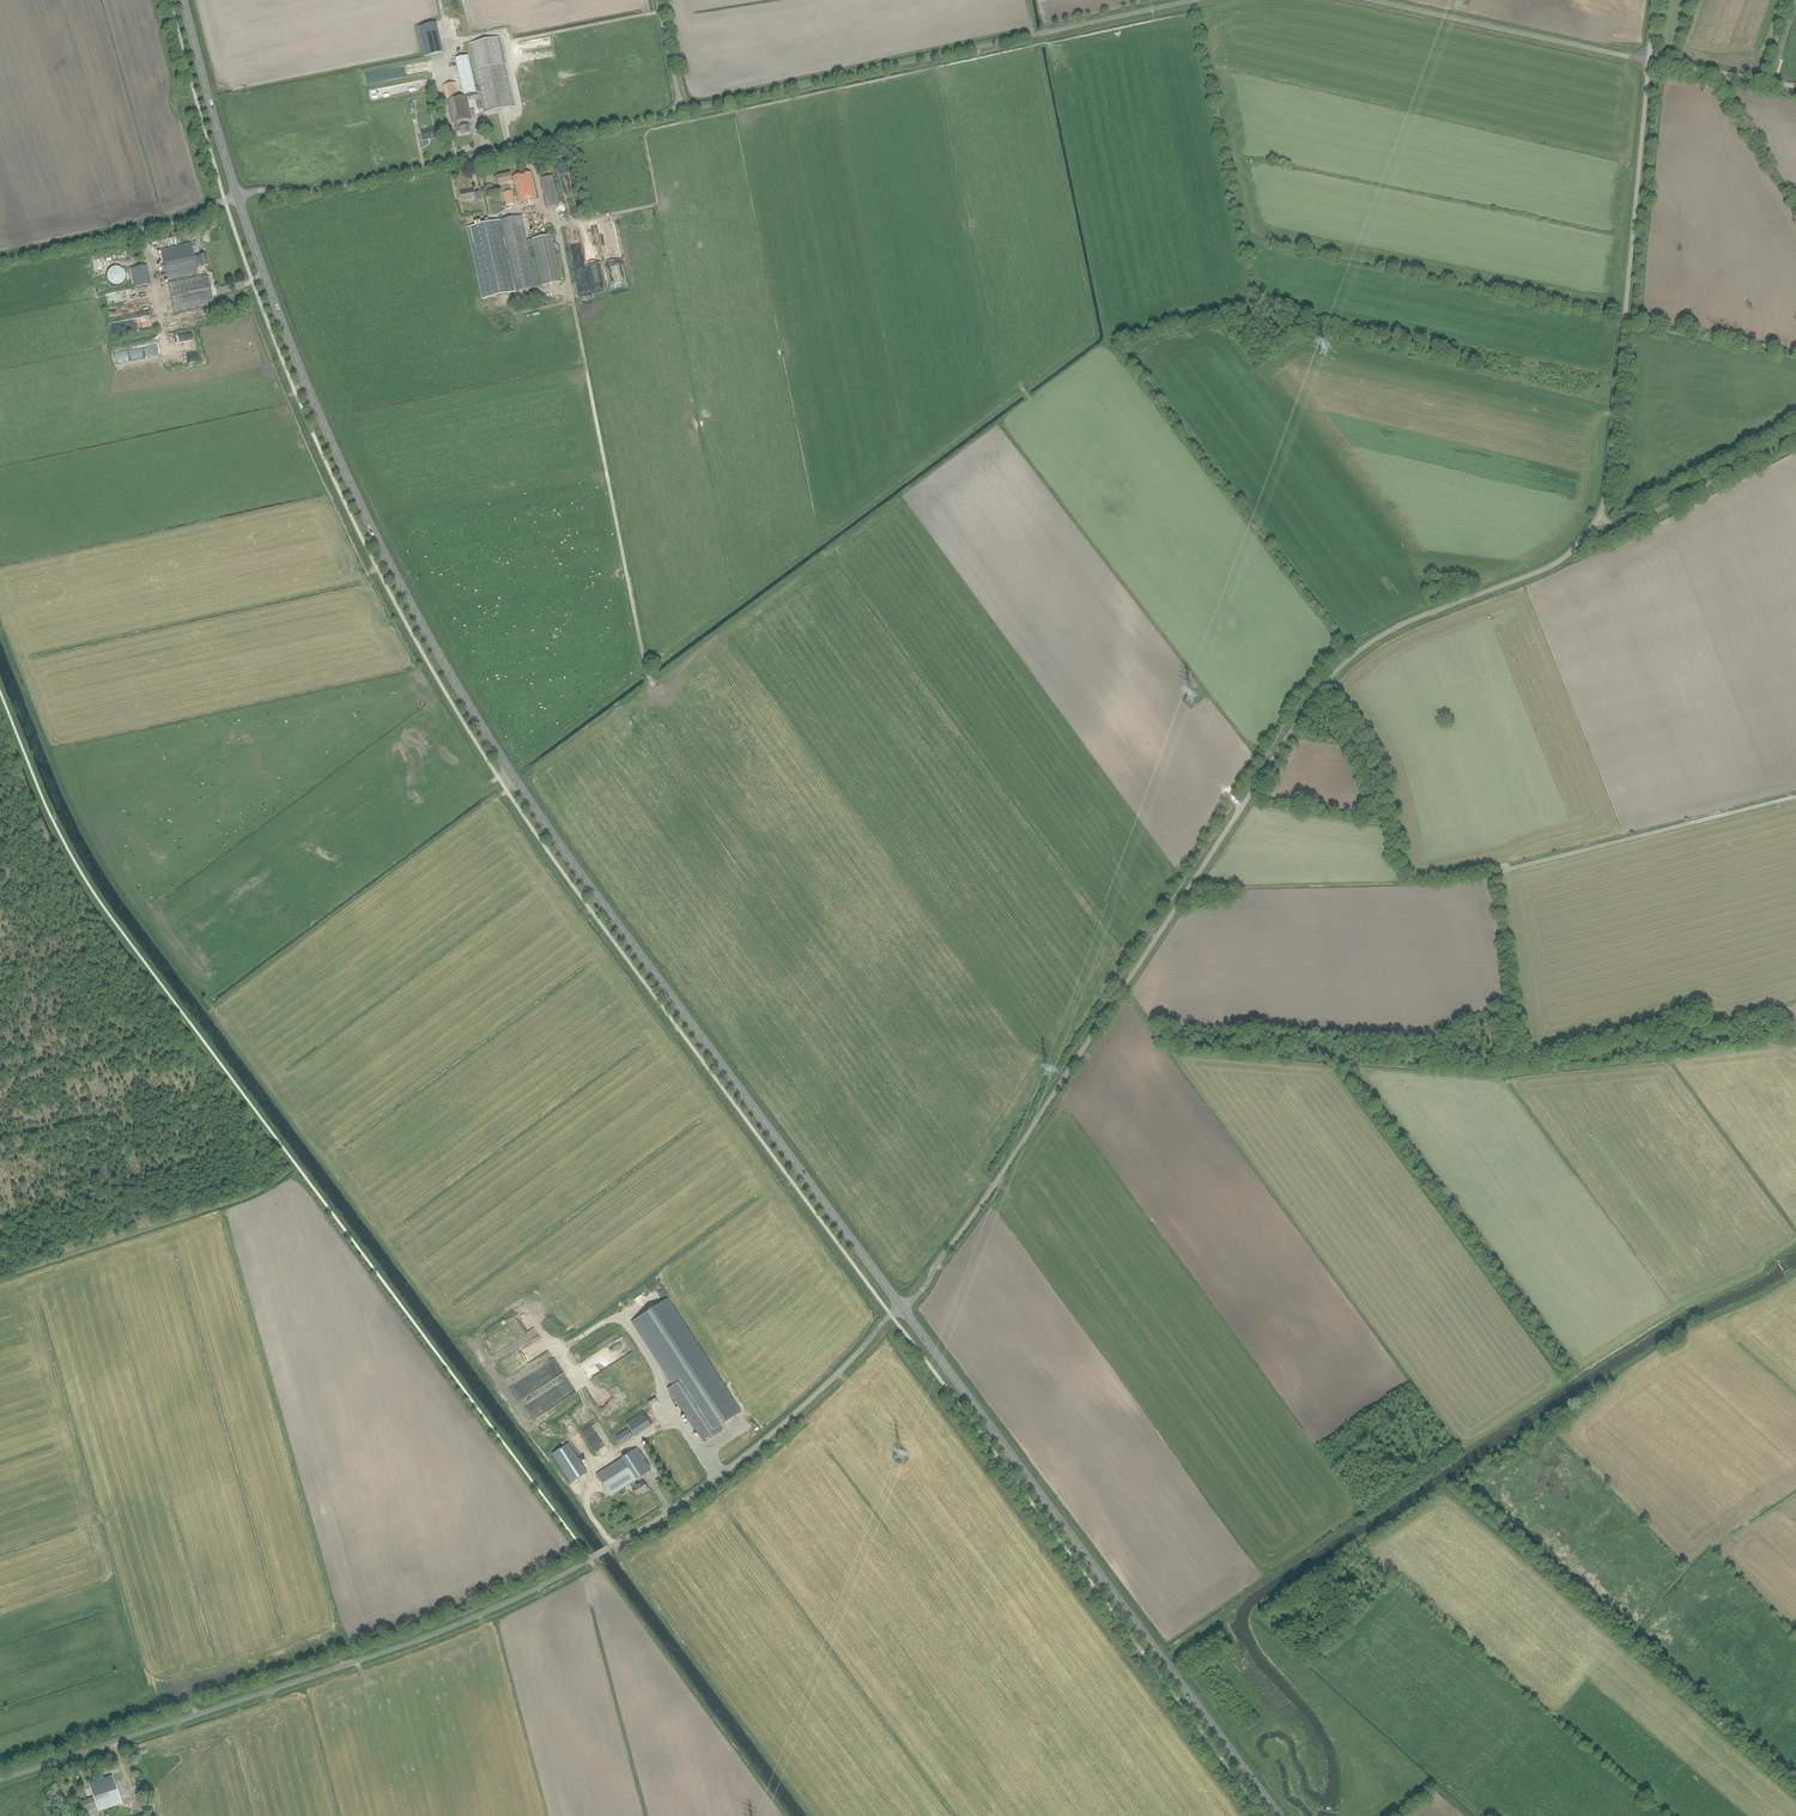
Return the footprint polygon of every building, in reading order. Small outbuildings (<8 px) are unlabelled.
[(419,26),(425,56),(443,52),(437,22),(419,26)] [(474,81),(469,57),(457,60),(464,95),(465,95),(465,96),(459,97),(456,83),(444,85),(452,124),(454,123),(456,133),(461,132),(461,135),(471,133),(469,128),(470,128),(469,121),(472,120),(468,101),(479,98),(477,92),(480,92),(484,113),(514,106),(505,64),(506,64),(500,37),(469,44),(475,71),(479,86),(475,87),(474,81)] [(536,66),(520,66),(520,83),(536,83),(536,66)] [(402,94),(423,89),(421,80),(400,85),(402,94)] [(430,140),(441,138),(439,128),(430,130),(430,131),(421,133),(423,141),(430,140)] [(560,167),(564,188),(571,187),(567,166),(564,166),(564,163),(562,164),(562,166),(560,167)] [(510,174),(506,175),(497,177),(498,185),(512,182),(514,181),(519,202),(537,198),(531,172),(511,177),(510,174)] [(547,208),(559,205),(553,176),(541,178),(547,208)] [(477,201),(482,200),(480,192),(474,193),(473,189),(468,190),(468,191),(460,193),(462,201),(477,198),(477,201)] [(514,203),(511,190),(503,192),(506,204),(514,203)] [(497,221),(512,292),(537,287),(528,246),(532,246),(542,285),(559,281),(549,235),(527,240),(522,216),(497,221)] [(497,221),(468,227),(465,228),(480,299),(484,298),(512,292),(497,221)] [(191,243),(161,250),(167,280),(198,273),(196,268),(201,267),(201,268),(209,266),(206,253),(194,256),(191,243)] [(134,287),(149,284),(145,265),(130,268),(134,287)] [(107,275),(107,276),(107,277),(107,279),(108,280),(108,281),(109,282),(110,283),(111,284),(112,284),(113,285),(115,285),(116,285),(117,285),(119,285),(120,284),(121,284),(122,283),(123,282),(124,281),(124,280),(125,279),(125,277),(125,276),(125,275),(125,274),(124,272),(124,271),(123,270),(122,269),(121,268),(120,268),(119,267),(117,267),(116,267),(115,267),(113,267),(112,268),(111,268),(110,269),(109,270),(108,271),(108,272),(107,274),(107,275)] [(175,312),(208,305),(214,304),(207,274),(168,283),(175,312)] [(719,1426),(741,1412),(732,1398),(723,1384),(668,1299),(632,1323),(673,1386),(668,1389),(704,1443),(711,1438),(723,1431),(719,1426)] [(651,1424),(644,1412),(628,1423),(636,1436),(640,1434),(639,1432),(651,1424)] [(621,1445),(633,1437),(634,1436),(633,1434),(632,1434),(628,1428),(615,1436),(621,1445)] [(552,1453),(571,1483),(587,1472),(568,1443),(552,1453)] [(637,1496),(648,1489),(643,1481),(638,1485),(635,1480),(637,1479),(652,1470),(637,1447),(623,1457),(597,1474),(611,1496),(630,1484),(632,1488),(637,1496)] [(98,1811),(100,1815),(106,1815),(108,1815),(107,1813),(104,1814),(103,1810),(121,1804),(111,1775),(88,1783),(93,1798),(79,1802),(83,1812),(96,1808),(97,1811),(98,1811)]
